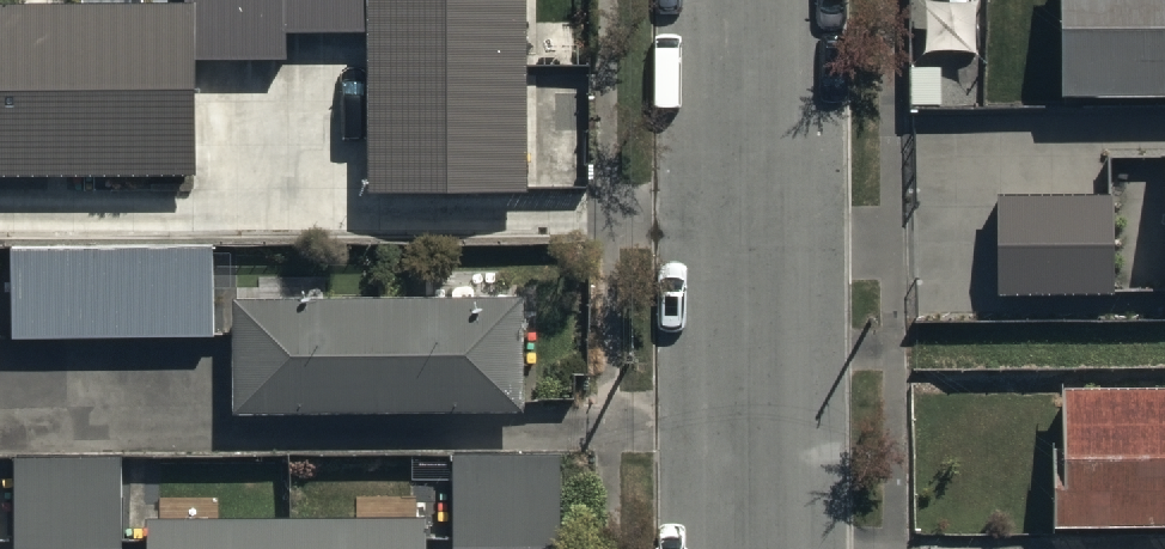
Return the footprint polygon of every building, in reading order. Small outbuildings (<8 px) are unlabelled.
[(292,61),(292,32),(373,32),(372,189),(528,190),(530,0),(0,0),(0,171),(198,173),(199,60),(286,61),(292,61)] [(1055,79),(1164,79),(1164,0),(1056,0),(1055,79)] [(1113,194),(997,195),(997,295),(1114,294),(1113,194)] [(210,228),(12,232),(14,325),(212,321),(210,228)] [(231,401),(233,401),(527,401),(526,284),(231,284),(231,401)] [(1058,365),(1058,430),(1050,430),(1050,510),(1164,510),(1164,365),(1058,365)] [(452,443),(452,537),(561,537),(560,442),(452,443)] [(118,443),(15,445),(17,542),(119,540),(118,443)] [(149,499),(149,548),(431,548),(431,500),(149,499)]
